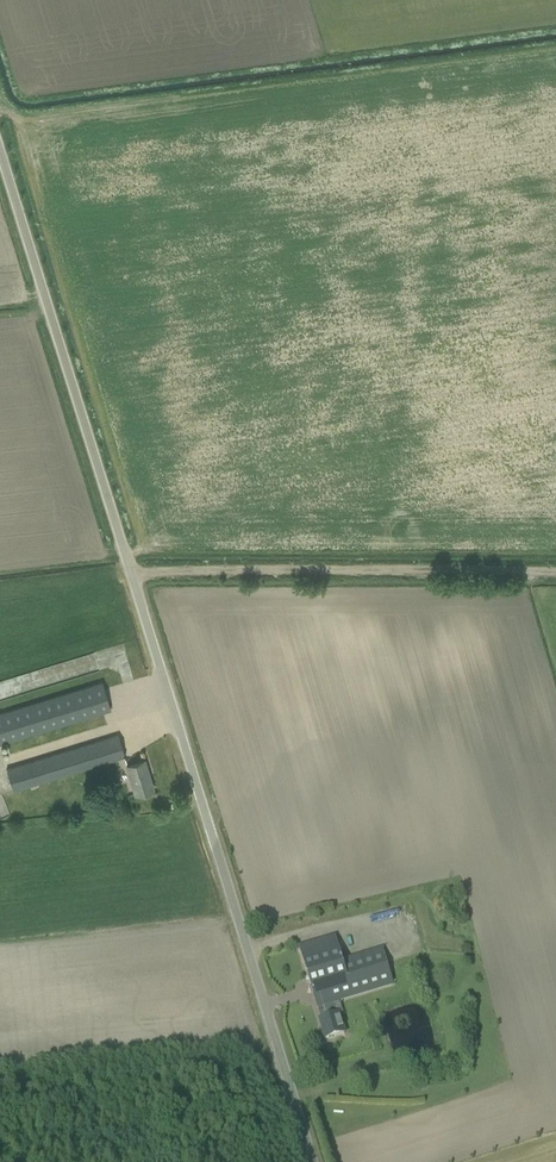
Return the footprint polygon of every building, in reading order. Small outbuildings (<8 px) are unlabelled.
[(111,710),(102,682),(0,714),(0,744),(111,710)] [(6,769),(13,791),(125,757),(118,735),(6,769)] [(127,766),(136,794),(153,789),(144,761),(127,766)] [(299,947),(318,1008),(394,986),(383,949),(343,962),(335,936),(310,944),(299,947)] [(323,1019),(320,1020),(325,1037),(344,1032),(339,1015),(339,1014),(323,1019)]
